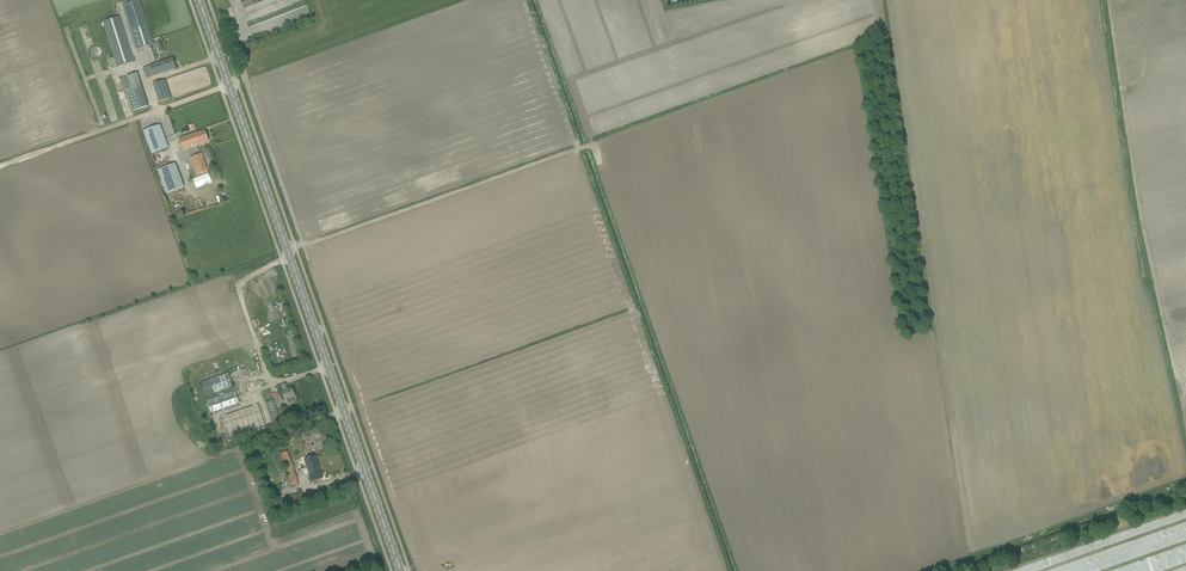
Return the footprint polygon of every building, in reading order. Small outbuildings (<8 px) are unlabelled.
[(154,45),(140,0),(139,0),(123,5),(137,50),(154,45)] [(241,4),(244,10),(254,6),(252,0),(240,0),(241,4)] [(132,58),(119,17),(103,22),(108,37),(109,43),(114,57),(107,60),(110,70),(134,63),(134,62),(135,62),(134,58),(132,58)] [(147,79),(170,71),(176,69),(172,59),(167,61),(143,68),(147,79)] [(143,93),(137,74),(126,77),(130,88),(126,89),(128,98),(143,93)] [(165,80),(152,84),(158,103),(171,98),(165,80)] [(160,125),(142,132),(151,155),(168,148),(160,125)] [(197,134),(191,135),(179,139),(182,150),(195,146),(200,145),(200,144),(208,141),(205,132),(197,134)] [(200,155),(197,156),(190,158),(197,176),(208,172),(207,168),(201,154),(200,155)] [(175,164),(160,170),(158,171),(166,194),(184,187),(175,164)] [(208,174),(193,180),(196,189),(212,183),(208,174)] [(201,383),(207,399),(233,389),(228,373),(201,383)] [(285,401),(286,401),(287,405),(288,405),(293,404),(293,403),(292,399),(295,397),(292,389),(288,390),(286,384),(281,386),(283,392),(282,392),(285,401)] [(239,406),(235,392),(206,401),(211,415),(239,406)] [(273,400),(265,403),(273,426),(281,423),(273,400)] [(229,441),(266,428),(259,406),(222,419),(229,441)] [(298,484),(288,452),(280,454),(291,486),(298,484)] [(314,456),(309,458),(303,460),(311,483),(317,481),(322,479),(314,456)]
